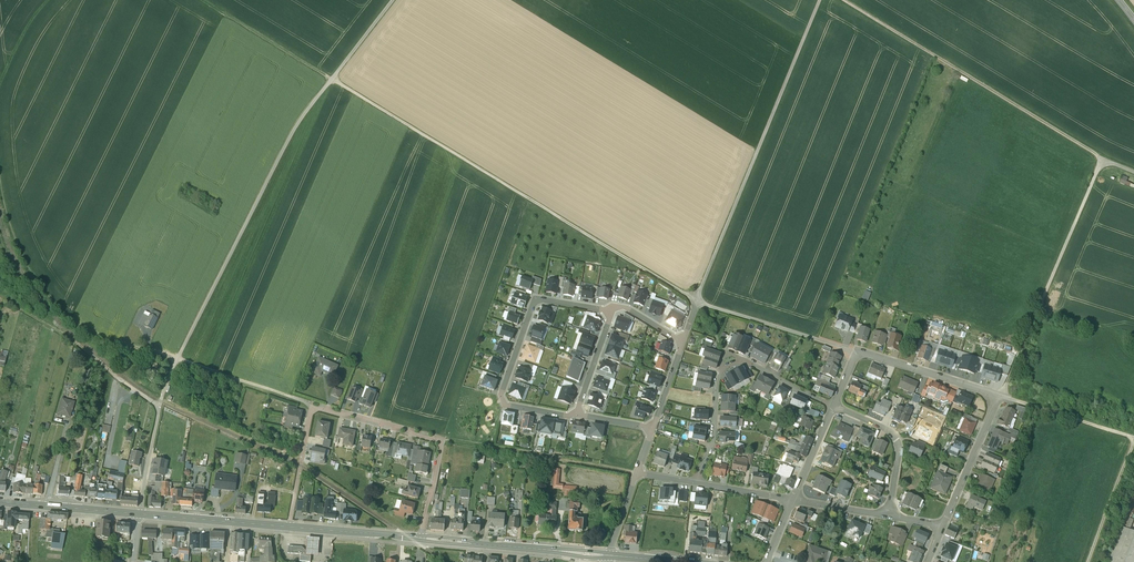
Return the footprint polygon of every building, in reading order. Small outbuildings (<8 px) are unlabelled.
[(1090,209),(1094,211),(1099,200),(1094,198),(1090,209)] [(519,286),(529,290),(532,283),(533,280),(532,280),(523,276),(519,286)] [(533,277),(532,280),(533,280),(532,283),(540,286),(542,279),(533,277)] [(559,282),(549,280),(546,292),(557,294),(558,288),(559,282)] [(569,285),(565,285),(565,289),(563,295),(572,297),(573,292),(575,290),(574,288),(574,286),(572,286),(571,284),(569,285)] [(593,289),(583,288),(582,296),(582,298),(591,300),(592,295),(593,289)] [(630,291),(621,288),(618,298),(627,301),(629,294),(630,291)] [(610,290),(601,289),(599,298),(599,299),(608,300),(610,290)] [(637,293),(634,304),(643,307),(647,294),(638,291),(637,293)] [(864,291),(861,299),(868,301),(870,293),(864,291)] [(524,297),(515,294),(514,299),(513,299),(511,304),(518,306),(518,307),(522,308),(523,308),(525,303),(526,298),(524,297)] [(653,302),(650,310),(649,313),(659,317),(662,309),(663,306),(653,302)] [(674,308),(667,304),(666,307),(665,310),(664,314),(668,317),(672,311),(674,308)] [(539,321),(548,324),(552,312),(547,310),(543,309),(542,312),(541,312),(539,316),(540,316),(539,321)] [(145,312),(139,323),(152,329),(160,314),(152,310),(150,314),(145,312)] [(672,311),(668,317),(665,322),(676,329),(677,328),(678,329),(680,328),(681,323),(683,318),(672,311)] [(515,315),(509,313),(506,321),(517,325),(520,317),(515,315)] [(626,314),(624,319),(631,322),(630,323),(633,324),(634,319),(626,314)] [(852,320),(842,316),(841,319),(837,320),(836,322),(837,323),(835,328),(847,332),(848,330),(851,323),(852,320)] [(593,319),(588,317),(588,318),(584,328),(597,332),(601,321),(599,318),(595,318),(594,318),(593,319)] [(619,317),(615,328),(627,332),(630,323),(631,322),(624,319),(619,317)] [(857,326),(851,323),(848,330),(854,333),(857,326)] [(538,328),(534,327),(532,333),(533,333),(531,338),(532,338),(541,341),(544,330),(538,328)] [(512,331),(503,328),(500,336),(504,337),(510,339),(512,340),(515,332),(512,331)] [(861,328),(859,334),(857,340),(865,342),(869,330),(861,328)] [(896,330),(890,328),(888,335),(887,337),(890,338),(893,339),(895,335),(895,334),(896,330)] [(884,335),(875,332),(872,343),(881,346),(882,343),(884,335)] [(624,342),(627,343),(629,337),(621,334),(619,338),(625,340),(624,342)] [(587,337),(583,335),(580,344),(591,348),(594,339),(587,337)] [(609,345),(621,350),(624,342),(625,340),(619,338),(612,335),(609,345)] [(742,338),(734,335),(733,338),(730,345),(728,349),(736,352),(742,338)] [(895,335),(893,339),(890,338),(887,348),(896,351),(896,350),(899,342),(901,337),(895,335)] [(750,341),(742,338),(736,352),(744,355),(748,345),(750,341)] [(756,340),(751,338),(750,341),(748,345),(752,347),(755,343),(756,341),(756,340)] [(661,341),(658,351),(668,354),(670,348),(668,347),(669,344),(665,342),(661,341)] [(712,344),(705,342),(702,349),(706,350),(710,351),(712,344)] [(505,346),(500,344),(497,353),(506,357),(510,347),(505,346)] [(591,348),(580,344),(576,353),(581,355),(588,357),(591,348)] [(612,357),(618,359),(619,357),(621,350),(609,345),(606,355),(612,357)] [(764,349),(758,345),(753,354),(751,357),(757,361),(764,349)] [(523,359),(535,363),(539,350),(535,349),(528,346),(523,359)] [(775,351),(766,346),(764,349),(771,352),(774,354),(775,351)] [(929,349),(921,347),(918,359),(927,361),(929,356),(931,350),(929,349)] [(764,349),(757,361),(764,365),(766,361),(771,352),(764,349)] [(6,363),(8,352),(3,350),(2,355),(0,355),(0,361),(6,363)] [(710,351),(706,350),(703,358),(718,363),(720,355),(710,351)] [(947,353),(939,350),(939,351),(937,359),(935,363),(943,365),(947,353)] [(955,355),(947,353),(943,365),(951,368),(953,364),(955,356),(955,355)] [(841,357),(832,354),(830,359),(829,358),(827,363),(837,367),(841,357)] [(784,360),(777,355),(770,368),(778,372),(781,366),(785,360),(784,360)] [(971,359),(963,356),(962,358),(960,366),(959,369),(967,371),(971,359)] [(338,366),(319,358),(313,373),(320,376),(322,372),(333,377),(338,366)] [(660,358),(656,368),(665,372),(669,361),(665,359),(660,358)] [(575,359),(574,359),(567,378),(579,382),(586,363),(584,363),(575,359)] [(718,363),(705,359),(703,365),(708,367),(715,370),(718,363)] [(979,361),(971,359),(967,371),(975,374),(976,371),(978,363),(979,361)] [(500,364),(492,361),(492,362),(491,362),(490,364),(491,366),(490,366),(493,367),(491,371),(499,374),(503,365),(500,364)] [(613,373),(615,366),(603,362),(599,371),(607,374),(612,376),(613,373)] [(522,369),(531,372),(533,366),(524,363),(522,369)] [(837,367),(827,363),(825,369),(828,371),(826,375),(834,379),(839,368),(837,367)] [(885,370),(872,364),(868,373),(881,379),(885,370)] [(993,367),(985,364),(982,373),(981,377),(989,380),(993,367)] [(1009,367),(1002,365),(1001,369),(1001,370),(1000,374),(1006,376),(1009,367)] [(1001,369),(993,367),(989,380),(997,382),(1000,374),(1001,370),(1001,369)] [(516,378),(527,382),(531,372),(522,369),(520,368),(516,378)] [(742,368),(734,372),(740,384),(748,380),(745,373),(742,368)] [(740,384),(734,372),(726,377),(729,382),(732,388),(740,384)] [(705,374),(699,373),(699,374),(697,380),(710,383),(711,376),(705,374)] [(659,377),(651,375),(648,384),(659,388),(662,378),(659,377)] [(485,377),(481,387),(494,391),(497,382),(495,381),(485,377)] [(767,381),(760,377),(757,384),(754,388),(756,389),(761,392),(767,381)] [(918,384),(902,377),(901,380),(900,381),(898,387),(913,394),(918,384)] [(607,389),(610,382),(604,380),(597,378),(594,388),(601,390),(607,392),(607,389)] [(710,383),(697,380),(696,387),(696,388),(702,389),(708,390),(710,383)] [(563,388),(570,391),(573,384),(564,381),(562,388),(563,388)] [(774,385),(767,381),(761,392),(766,395),(767,396),(770,391),(774,385)] [(859,384),(856,382),(855,384),(852,383),(848,392),(864,398),(866,394),(859,391),(861,387),(858,386),(859,384)] [(940,386),(934,383),(933,386),(930,384),(928,388),(926,393),(934,396),(933,399),(939,401),(941,398),(943,399),(945,398),(946,396),(948,391),(945,390),(945,388),(943,387),(942,388),(941,389),(939,388),(940,386)] [(521,400),(525,390),(521,388),(513,385),(509,396),(521,400)] [(828,387),(826,387),(821,385),(821,386),(818,392),(832,398),(835,390),(828,387)] [(868,388),(861,385),(861,387),(859,391),(866,394),(868,388)] [(342,391),(334,388),(331,395),(339,398),(342,391)] [(359,391),(352,388),(347,400),(355,403),(357,398),(360,391),(359,391)] [(559,400),(570,405),(574,392),(570,391),(563,388),(559,400)] [(777,393),(774,398),(782,403),(788,393),(780,388),(777,393)] [(646,390),(644,390),(641,399),(653,403),(656,394),(654,393),(646,390)] [(956,393),(950,390),(949,392),(948,391),(946,396),(948,397),(947,399),(948,401),(952,402),(955,396),(956,393)] [(375,394),(367,391),(364,399),(362,405),(370,408),(373,401),(375,394)] [(767,396),(766,395),(764,399),(768,401),(771,397),(773,393),(770,391),(767,396)] [(967,396),(961,393),(959,397),(957,402),(960,403),(961,404),(969,407),(973,398),(968,395),(967,396)] [(600,409),(603,400),(597,398),(591,395),(588,405),(600,409)] [(915,395),(911,402),(917,404),(919,399),(920,397),(915,395)] [(807,402),(794,396),(792,402),(790,405),(791,406),(796,408),(796,407),(803,410),(806,411),(808,408),(805,406),(807,402)] [(945,398),(943,399),(941,398),(939,401),(940,401),(939,403),(943,405),(948,403),(949,402),(948,401),(947,399),(948,397),(946,396),(945,398)] [(730,397),(722,397),(721,405),(735,405),(735,398),(730,397)] [(74,403),(62,399),(57,415),(62,416),(63,414),(70,416),(74,403)] [(891,403),(882,399),(880,404),(877,403),(876,405),(872,412),(884,417),(886,412),(888,412),(891,406),(892,403),(891,403)] [(646,408),(639,405),(638,408),(635,416),(644,419),(645,415),(649,416),(651,410),(646,408)] [(735,405),(721,405),(721,412),(730,413),(734,413),(735,405)] [(904,410),(898,407),(892,421),(899,423),(900,421),(899,421),(904,410)] [(904,410),(899,421),(900,421),(906,424),(912,411),(905,408),(904,410)] [(1015,413),(1006,409),(1001,420),(1001,421),(1010,424),(1015,413)] [(296,411),(289,410),(288,418),(301,420),(302,413),(296,411)] [(820,413),(811,410),(810,412),(806,411),(805,414),(818,418),(820,413)] [(705,412),(695,412),(695,416),(696,418),(696,420),(708,421),(708,412),(705,412)] [(514,415),(504,413),(501,426),(511,428),(512,428),(512,426),(514,415)] [(529,418),(523,417),(521,430),(527,431),(527,430),(531,431),(532,425),(533,419),(529,418)] [(813,422),(807,421),(808,419),(803,417),(801,422),(799,427),(809,431),(813,422)] [(301,420),(288,418),(286,425),(293,427),(299,428),(301,420)] [(541,424),(540,434),(553,436),(555,421),(542,419),(541,424)] [(731,420),(721,419),(720,427),(730,428),(735,428),(736,427),(736,421),(736,420),(731,420)] [(970,422),(965,419),(960,431),(970,436),(976,424),(970,422)] [(1010,424),(1001,421),(1001,420),(1000,420),(998,425),(1008,429),(1009,429),(1011,425),(1010,424)] [(565,423),(555,421),(553,436),(561,437),(563,437),(564,433),(565,423)] [(585,424),(573,422),(572,433),(583,435),(584,427),(585,424)] [(330,425),(318,423),(316,437),(324,439),(327,439),(330,425)] [(849,428),(840,424),(839,427),(838,428),(837,428),(833,432),(839,437),(840,436),(843,437),(842,440),(847,443),(850,436),(853,430),(852,430),(848,428),(849,428)] [(103,425),(102,432),(109,433),(110,426),(103,425)] [(518,427),(512,426),(512,428),(511,428),(510,435),(516,436),(518,427)] [(592,426),(592,428),(590,437),(592,437),(602,439),(604,428),(592,426)] [(699,428),(694,427),(694,428),(693,434),(706,436),(705,436),(707,429),(699,428)] [(860,429),(857,428),(853,437),(852,440),(855,442),(857,437),(860,429)] [(355,432),(340,429),(338,438),(339,439),(344,439),(343,445),(352,447),(355,432)] [(874,435),(860,429),(857,437),(865,441),(863,445),(869,448),(874,435)] [(1010,437),(996,431),(992,439),(991,438),(987,447),(996,451),(1000,441),(1003,442),(1002,445),(1003,445),(1003,444),(1006,445),(1010,437)] [(706,436),(693,434),(692,440),(698,441),(705,443),(706,436)] [(721,434),(720,434),(719,444),(725,444),(729,443),(735,443),(735,435),(727,434),(721,434)] [(372,438),(363,437),(362,444),(361,447),(370,449),(372,438)] [(952,449),(959,452),(963,453),(967,443),(957,438),(952,449)] [(327,439),(324,439),(323,447),(329,448),(331,441),(327,440),(327,439)] [(391,442),(381,440),(379,448),(389,449),(390,443),(391,442)] [(811,444),(804,441),(801,447),(801,448),(808,451),(811,444)] [(886,444),(879,441),(874,452),(874,453),(881,456),(886,444)] [(411,446),(397,444),(397,445),(394,444),(391,458),(394,458),(395,455),(396,454),(401,455),(401,456),(408,457),(410,450),(411,446)] [(924,449),(916,445),(913,444),(909,453),(920,458),(924,449)] [(430,453),(420,452),(420,448),(415,447),(414,457),(418,458),(417,466),(426,468),(427,461),(428,461),(430,453)] [(952,449),(950,447),(947,454),(956,458),(959,452),(952,449)] [(808,451),(801,448),(799,453),(798,455),(801,457),(805,458),(808,451)] [(838,453),(826,448),(824,453),(825,453),(822,460),(825,462),(824,463),(832,467),(838,453)] [(326,451),(313,449),(311,458),(315,459),(324,461),(324,460),(326,451)] [(142,454),(132,452),(130,466),(137,467),(138,458),(141,459),(142,454)] [(667,458),(661,455),(657,453),(653,464),(664,468),(667,458)] [(798,455),(796,454),(795,456),(789,453),(788,454),(786,458),(793,461),(797,463),(798,463),(801,457),(798,455)] [(242,456),(235,454),(232,463),(244,466),(246,457),(242,456)] [(681,458),(674,455),(673,460),(672,462),(679,464),(681,458)] [(1000,461),(986,455),(984,461),(997,467),(1000,461)] [(691,461),(681,458),(679,464),(677,468),(681,469),(680,470),(684,471),(685,471),(688,472),(691,461)] [(167,462),(156,460),(153,475),(156,475),(164,477),(167,462)] [(997,467),(984,461),(981,468),(994,473),(997,467)] [(747,465),(734,462),(732,470),(745,473),(747,465)] [(721,465),(720,465),(720,466),(715,465),(714,469),(714,470),(712,475),(724,478),(725,474),(726,467),(726,466),(721,465)] [(781,470),(779,475),(787,479),(789,479),(793,469),(787,467),(786,466),(786,467),(783,465),(783,467),(781,470)] [(948,469),(940,465),(937,472),(940,473),(945,475),(948,469)] [(426,468),(417,466),(415,473),(424,474),(424,475),(425,476),(426,477),(428,476),(428,474),(426,472),(427,468),(426,468)] [(885,473),(871,467),(867,476),(877,480),(882,482),(885,473)] [(779,469),(776,476),(781,478),(778,483),(784,486),(785,484),(782,482),(783,480),(786,481),(787,479),(779,475),(781,470),(779,469)] [(120,474),(109,472),(108,480),(112,481),(112,482),(118,483),(123,483),(125,475),(120,474)] [(945,475),(940,473),(935,484),(933,482),(930,489),(944,495),(948,486),(949,486),(952,478),(945,475)] [(16,474),(14,484),(23,485),(26,477),(16,474)] [(228,476),(217,474),(215,487),(219,488),(219,489),(220,489),(229,490),(229,491),(235,492),(235,487),(236,487),(237,479),(227,478),(228,476)] [(756,474),(753,474),(753,475),(752,484),(762,485),(761,487),(767,488),(769,476),(756,474)] [(72,478),(69,478),(68,480),(70,480),(69,483),(75,484),(76,476),(73,475),(72,478)] [(416,476),(408,475),(407,482),(409,482),(414,484),(416,476)] [(994,481),(980,475),(978,480),(979,480),(975,490),(981,493),(987,496),(994,481)] [(82,487),(80,487),(82,477),(76,476),(75,484),(74,491),(73,497),(84,498),(85,492),(84,492),(81,492),(82,487)] [(559,476),(555,476),(553,489),(562,490),(563,486),(558,486),(559,476)] [(830,481),(818,476),(813,489),(824,494),(830,481)] [(95,478),(91,477),(90,485),(88,491),(87,498),(95,499),(97,490),(92,490),(95,478)] [(789,479),(787,479),(786,481),(785,484),(784,486),(786,487),(789,488),(792,489),(795,482),(789,479)] [(39,482),(34,482),(34,485),(33,486),(33,495),(41,496),(42,486),(38,486),(39,482)] [(69,490),(63,490),(63,483),(59,483),(57,495),(68,496),(69,490)] [(845,483),(844,485),(840,484),(838,490),(836,494),(845,498),(851,485),(845,483)] [(23,485),(14,484),(13,493),(22,494),(23,485)] [(23,485),(22,494),(33,495),(33,486),(23,485)] [(872,485),(871,485),(869,491),(870,491),(869,495),(878,499),(882,490),(881,489),(872,485)] [(106,487),(98,486),(97,490),(95,499),(97,499),(97,500),(101,501),(101,499),(104,500),(105,491),(106,487)] [(417,488),(409,486),(408,492),(407,496),(418,499),(420,491),(417,490),(417,488)] [(215,487),(212,487),(210,497),(218,498),(220,489),(219,489),(219,488),(215,487)] [(577,488),(565,487),(564,497),(568,497),(569,493),(576,494),(577,488)] [(838,490),(832,487),(829,494),(835,497),(836,494),(838,490)] [(470,490),(461,489),(460,498),(469,499),(470,490)] [(668,490),(660,489),(659,501),(668,502),(675,502),(675,500),(676,493),(668,492),(668,490)] [(109,492),(105,491),(104,500),(117,501),(117,495),(118,492),(109,492)] [(157,502),(155,502),(155,497),(155,492),(150,491),(149,508),(154,508),(161,508),(161,503),(157,502)] [(204,492),(194,491),(194,495),(193,500),(193,502),(203,503),(204,492)] [(688,492),(679,491),(679,493),(678,500),(678,501),(687,502),(688,492)] [(174,492),(173,498),(173,505),(180,506),(181,499),(182,492),(174,492)] [(695,505),(707,506),(708,495),(696,493),(695,505)] [(920,500),(908,494),(905,501),(903,504),(916,510),(917,506),(920,500)] [(986,502),(971,496),(966,508),(972,511),(973,508),(982,511),(986,502)] [(495,498),(487,497),(487,506),(494,506),(495,498)] [(242,499),(238,499),(236,504),(236,514),(246,515),(246,509),(242,509),(242,499)] [(312,500),(304,499),(304,502),(303,512),(302,514),(310,515),(312,499),(312,500)] [(320,500),(312,499),(310,515),(310,514),(318,515),(319,505),(320,500)] [(332,503),(326,502),(325,509),(325,515),(324,519),(336,520),(336,514),(330,513),(332,503)] [(404,513),(412,515),(415,505),(403,502),(401,510),(395,509),(394,515),(403,517),(404,513)] [(555,503),(547,502),(546,510),(552,510),(554,511),(554,510),(555,503)] [(756,502),(752,514),(755,515),(760,504),(756,502)] [(760,504),(755,515),(762,518),(767,506),(760,503),(760,504)] [(767,506),(762,518),(770,521),(774,510),(774,509),(767,506)] [(577,508),(570,508),(568,531),(576,532),(582,533),(582,532),(583,520),(577,520),(578,513),(577,513),(577,508)] [(802,511),(798,509),(794,518),(804,522),(806,516),(807,513),(804,512),(802,511)] [(774,510),(770,521),(773,522),(778,511),(774,510)] [(345,511),(344,511),(344,514),(343,521),(347,522),(348,522),(351,522),(352,522),(356,522),(356,520),(357,520),(358,519),(358,517),(357,516),(354,516),(355,512),(345,511)] [(519,520),(515,519),(515,511),(511,511),(510,529),(518,530),(519,520)] [(15,514),(8,513),(7,522),(6,528),(7,529),(14,529),(15,520),(19,521),(19,515),(15,515),(15,514)] [(504,516),(489,514),(488,528),(494,528),(494,527),(503,528),(504,516)] [(29,516),(19,515),(19,521),(22,521),(22,525),(19,525),(18,535),(22,535),(22,530),(28,531),(29,516)] [(438,515),(436,515),(435,521),(431,521),(431,524),(430,524),(430,526),(431,526),(430,531),(437,531),(438,515)] [(552,517),(540,516),(539,524),(539,525),(555,526),(555,523),(556,523),(556,521),(556,520),(556,517),(555,517),(552,517)] [(1130,529),(1133,520),(1130,518),(1126,527),(1130,529)] [(47,520),(41,519),(40,526),(39,530),(48,531),(49,530),(49,522),(50,520),(47,520)] [(104,522),(103,522),(103,523),(99,522),(97,538),(109,539),(111,523),(106,523),(106,522),(104,522)] [(696,527),(691,527),(691,535),(690,534),(690,536),(696,537),(696,536),(705,537),(706,530),(705,530),(704,530),(705,523),(697,522),(696,527)] [(864,527),(852,522),(848,531),(854,534),(853,536),(859,539),(862,532),(864,527)] [(472,523),(471,523),(471,524),(471,532),(480,532),(480,524),(476,524),(472,523)] [(131,526),(118,524),(117,528),(117,533),(130,535),(131,526)] [(864,527),(862,532),(869,535),(872,527),(866,524),(864,527)] [(767,528),(759,525),(755,535),(758,536),(757,538),(761,539),(761,538),(765,539),(769,529),(767,528)] [(804,530),(794,525),(791,533),(801,537),(804,530)] [(1109,561),(1118,561),(1130,530),(1122,527),(1109,561)] [(957,531),(948,528),(945,535),(954,539),(957,533),(957,531)] [(905,533),(896,529),(893,535),(890,542),(899,546),(902,538),(903,538),(905,533)] [(173,531),(168,530),(168,531),(164,531),(163,540),(173,541),(173,531)] [(1130,530),(1118,561),(1126,561),(1130,549),(1129,548),(1129,547),(1131,547),(1133,540),(1133,531),(1130,530)] [(157,532),(142,531),(142,538),(148,539),(149,542),(149,549),(149,556),(153,556),(152,541),(153,541),(153,539),(156,539),(157,532)] [(185,532),(173,531),(173,541),(172,549),(172,555),(177,555),(177,553),(179,554),(179,549),(179,543),(178,543),(178,536),(180,537),(180,542),(184,542),(185,532)] [(716,533),(709,532),(708,537),(707,541),(707,545),(711,546),(712,540),(715,540),(716,533)] [(916,539),(925,543),(928,536),(917,532),(914,539),(916,539)] [(225,534),(210,533),(211,550),(211,553),(220,554),(224,554),(225,534)] [(631,534),(626,533),(625,543),(636,544),(637,534),(631,534)] [(52,534),(52,539),(51,543),(63,544),(65,535),(58,534),(52,534)] [(240,535),(232,534),(230,552),(239,553),(239,551),(239,550),(240,535)] [(249,536),(240,535),(239,550),(245,551),(248,551),(249,536)] [(698,541),(695,541),(696,537),(690,536),(688,553),(706,555),(707,545),(707,541),(702,541),(702,544),(698,543),(698,541)] [(259,539),(259,544),(258,544),(258,548),(266,549),(266,550),(265,550),(265,556),(265,561),(274,561),(274,558),(272,558),(271,540),(259,539)] [(306,551),(307,553),(307,557),(311,557),(311,556),(317,557),(318,540),(307,539),(306,551)] [(1131,547),(1129,547),(1129,548),(1130,549),(1126,561),(1133,561),(1133,540),(1131,547)] [(951,561),(952,561),(957,549),(948,545),(946,544),(940,557),(942,558),(948,561),(951,561)] [(711,546),(707,545),(706,555),(714,556),(718,557),(719,548),(715,547),(715,546),(711,546)] [(721,549),(719,548),(718,557),(723,557),(724,557),(726,557),(727,549),(727,546),(722,545),(721,549)] [(306,551),(302,548),(288,547),(288,554),(301,555),(301,556),(307,557),(307,553),(306,551)] [(914,548),(912,553),(908,561),(909,561),(919,561),(921,558),(923,552),(921,551),(914,548)] [(814,550),(814,551),(808,549),(806,555),(807,555),(806,558),(804,561),(805,561),(814,561),(815,561),(817,561),(825,561),(827,556),(827,554),(814,550)] [(230,552),(230,561),(238,561),(239,553),(230,552)] [(211,553),(211,561),(219,561),(220,554),(211,553)]
